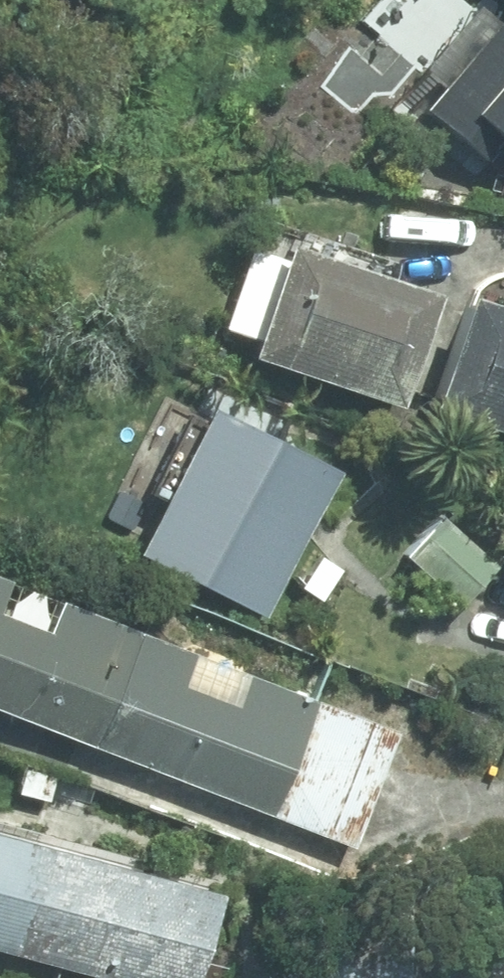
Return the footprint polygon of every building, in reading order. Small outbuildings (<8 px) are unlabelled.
[(474,8),(402,96),(473,152),(481,140),(503,159),(503,32),(474,8)] [(381,400),(420,287),(269,235),(231,348),(381,400)] [(448,287),(409,402),(503,433),(503,306),(448,287)] [(256,609),(322,461),(184,399),(118,548),(256,609)] [(395,550),(455,603),(490,562),(429,509),(395,550)] [(126,622),(0,572),(0,708),(80,739),(126,622)] [(126,622),(80,739),(261,809),(307,693),(126,622)] [(113,977),(183,977),(208,885),(10,831),(0,867),(0,947),(113,977)] [(313,977),(356,977),(354,914),(311,917),(313,977)]
